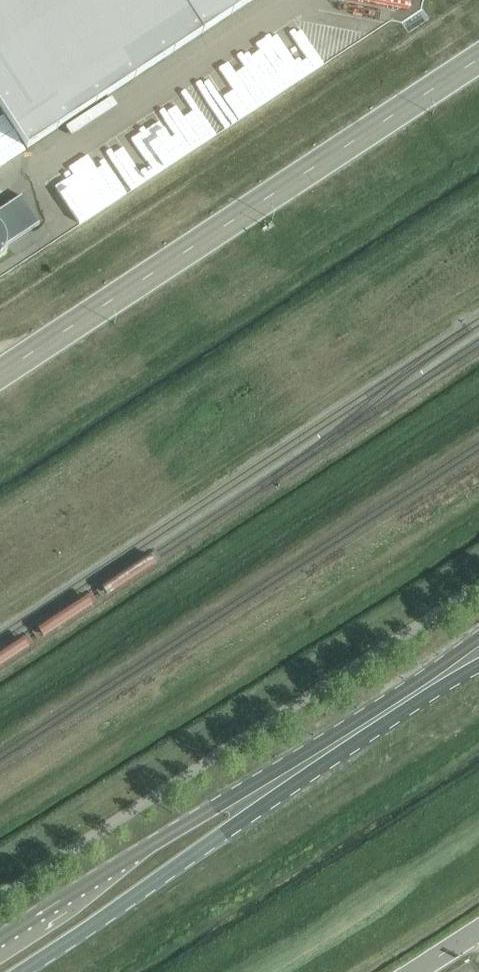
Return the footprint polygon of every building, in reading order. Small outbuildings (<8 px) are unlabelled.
[(26,147),(250,0),(0,0),(0,107),(26,147)] [(408,8),(422,0),(404,0),(408,8)] [(276,41),(294,80),(323,67),(304,28),(276,41)] [(76,226),(150,183),(122,134),(48,177),(76,226)] [(0,210),(0,232),(2,235),(3,241),(2,247),(35,226),(17,199),(0,210)]
